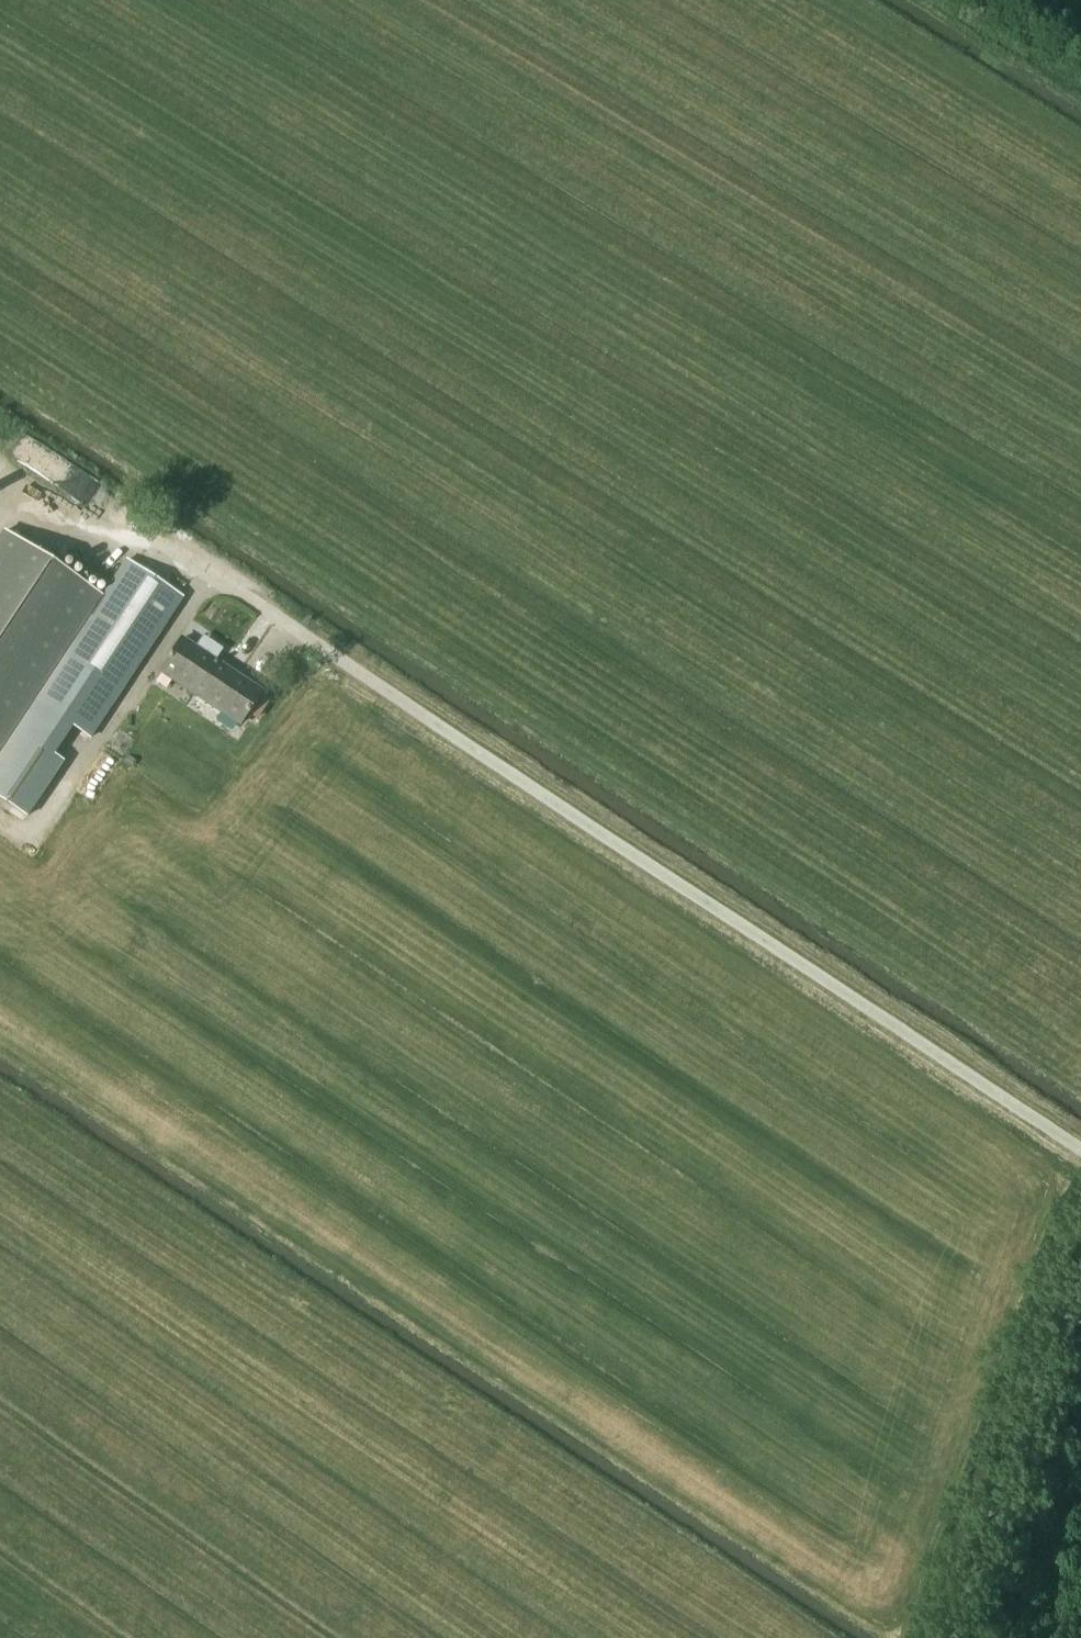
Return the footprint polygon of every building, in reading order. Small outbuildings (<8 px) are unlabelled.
[(29,816),(65,761),(55,754),(74,726),(91,738),(184,596),(128,558),(103,595),(5,530),(0,537),(0,799),(29,816)] [(214,660),(182,639),(161,671),(192,692),(214,660)] [(262,691),(214,660),(192,692),(240,723),(262,691)]
